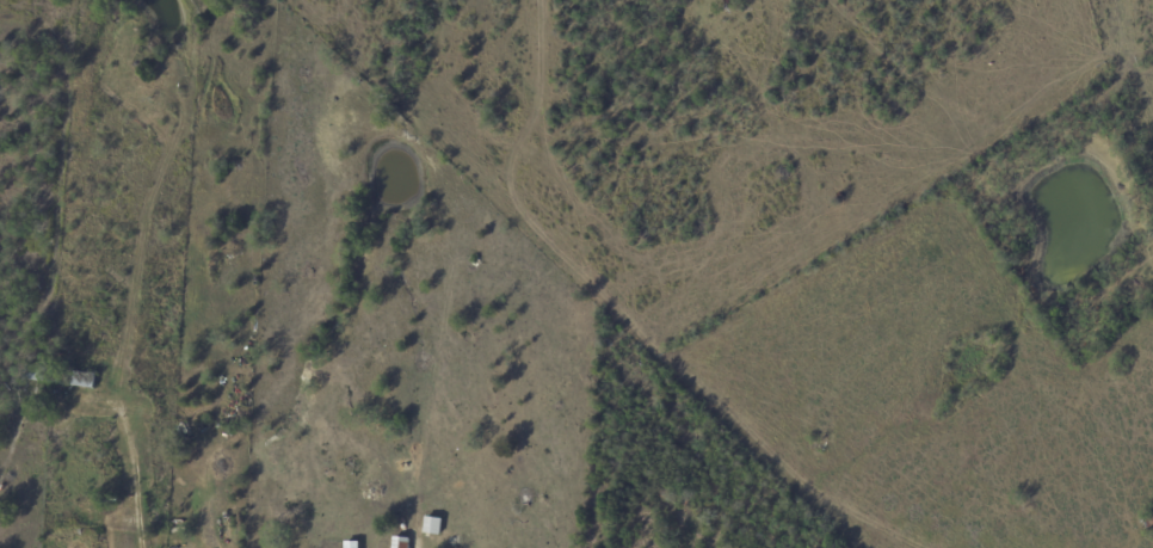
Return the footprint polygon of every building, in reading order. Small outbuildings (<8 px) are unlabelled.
[(733,8),(720,0),(734,0),(736,1),(733,8)] [(88,374),(97,375),(95,389),(25,380),(26,365),(88,374)] [(1140,522),(1152,516),(1152,528),(1145,532),(1140,522)] [(443,519),(440,535),(424,532),(426,517),(443,519)] [(409,538),(409,547),(393,547),(393,538),(409,538)]
